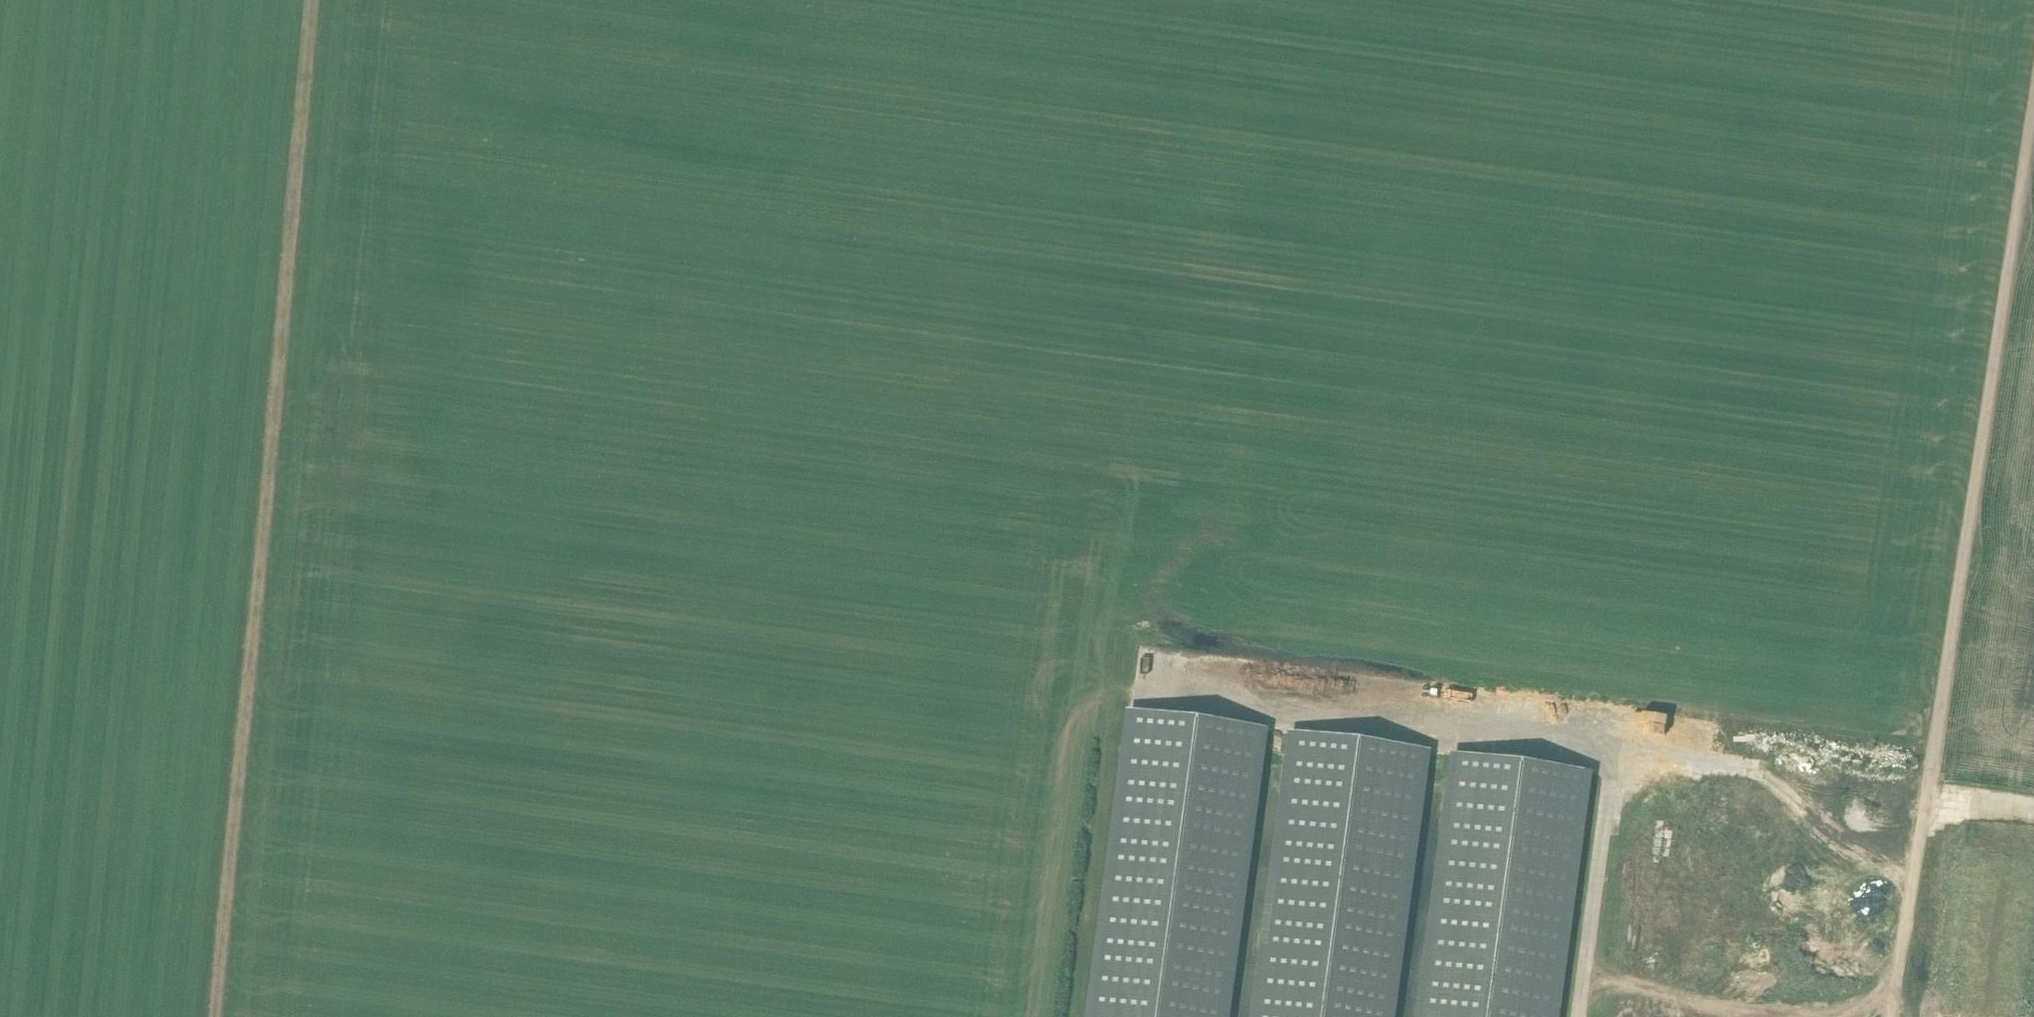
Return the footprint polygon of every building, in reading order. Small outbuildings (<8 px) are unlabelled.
[(1255,726),(1124,709),(1083,1016),(1216,1016),(1255,726)] [(1608,709),(1607,728),(1659,729),(1659,710),(1608,709)] [(1418,748),(1286,731),(1248,1016),(1382,1016),(1418,748)] [(1449,752),(1414,1016),(1559,1016),(1592,771),(1449,752)]
